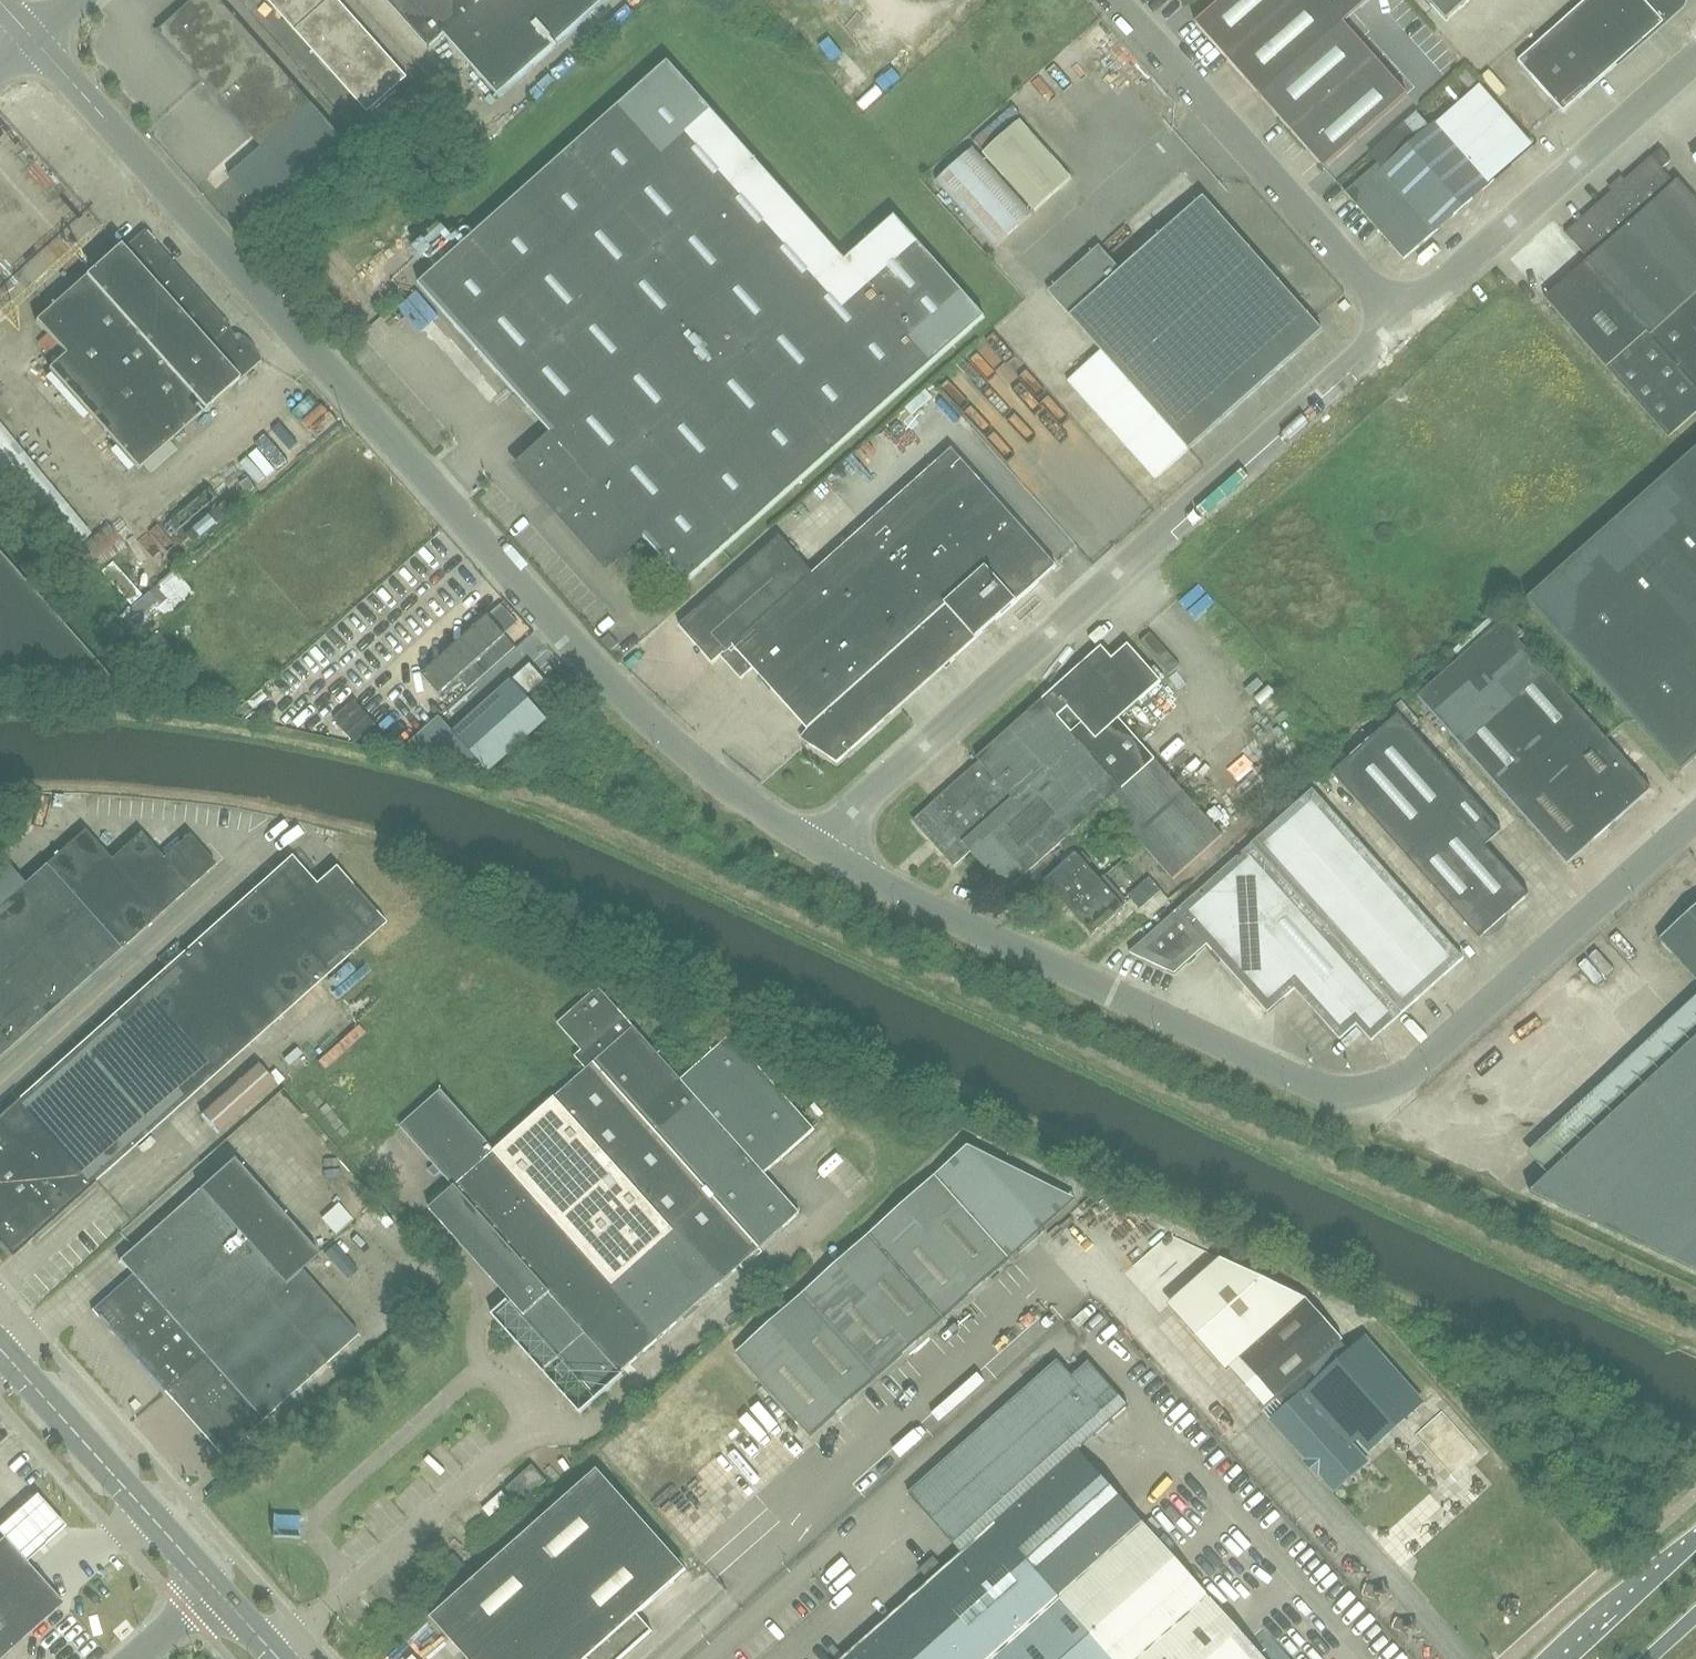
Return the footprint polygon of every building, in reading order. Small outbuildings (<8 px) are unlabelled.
[(297,188),(347,144),(312,104),(219,0),(195,0),(159,33),(297,188)] [(366,113),(405,78),(352,16),(338,0),(267,0),(366,113)] [(430,53),(447,38),(500,97),(609,0),(385,0),(430,53)] [(864,93),(968,0),(781,0),(864,93)] [(1343,22),(1368,0),(1223,0),(1195,24),(1259,96),(1343,22)] [(1464,6),(1458,0),(1428,0),(1447,21),(1464,6)] [(1685,1),(1684,0),(1586,0),(1518,61),(1564,113),(1682,6),(1684,4),(1685,1)] [(1343,22),(1259,96),(1324,169),(1407,96),(1343,22)] [(640,534),(684,583),(710,560),(985,319),(894,217),(844,262),(667,63),(417,283),(551,433),(517,463),(606,564),(640,534)] [(1036,213),(1073,179),(1021,121),(984,155),(1036,213)] [(1433,126),(1382,170),(1377,164),(1344,193),(1403,260),(1431,234),(1433,236),(1486,190),(1433,126)] [(936,181),(996,248),(1033,215),(973,148),(936,181)] [(1652,157),(1663,169),(1672,161),(1661,149),(1652,157)] [(1695,414),(1695,201),(1678,181),(1676,183),(1663,169),(1652,157),(1566,233),(1590,260),(1546,299),(1670,437),(1695,414)] [(1320,333),(1202,199),(1070,317),(1102,353),(1070,381),(1156,478),(1320,333)] [(137,468),(238,378),(260,359),(259,355),(256,349),(253,344),(249,340),(244,336),(239,333),(236,333),(232,334),(227,328),(229,327),(143,230),(122,248),(120,245),(36,320),(64,354),(48,368),(137,468)] [(67,554),(88,581),(126,550),(105,524),(92,534),(0,421),(0,474),(67,554)] [(779,537),(728,582),(679,626),(711,662),(719,655),(739,678),(752,668),(812,736),(805,742),(836,763),(982,632),(981,632),(1055,566),(950,449),(812,574),(779,537)] [(1695,758),(1695,450),(1528,600),(1608,689),(1682,771),(1695,758)] [(0,553),(0,674),(115,683),(0,553)] [(175,619),(203,597),(188,577),(170,591),(178,601),(167,609),(175,619)] [(1652,791),(1605,739),(1561,689),(1517,639),(1524,633),(1509,616),(1419,697),(1570,865),(1652,791)] [(515,648),(488,618),(422,676),(433,689),(439,695),(446,688),(460,676),(470,688),(515,648)] [(600,640),(609,651),(617,645),(608,634),(600,640)] [(1101,647),(976,758),(979,761),(912,821),(953,867),(970,851),(1007,893),(1022,879),(1069,837),(1073,834),(1074,835),(1095,816),(1094,815),(1106,804),(1172,879),(1221,835),(1118,720),(1161,682),(1127,645),(1111,659),(1101,647)] [(531,664),(454,732),(483,765),(490,773),(548,720),(527,697),(546,680),(531,664)] [(547,686),(546,688),(535,697),(544,707),(556,696),(547,686)] [(334,720),(356,744),(378,724),(355,700),(334,720)] [(1479,937),(1528,894),(1484,844),(1501,829),(1398,714),(1332,772),(1479,937)] [(1130,952),(1175,973),(1207,944),(1268,1013),(1295,988),(1340,1039),(1357,1024),(1372,1041),(1464,959),(1314,789),(1130,952)] [(215,862),(189,834),(164,857),(141,831),(111,858),(85,829),(0,905),(0,1055),(215,862)] [(1058,900),(1067,910),(1105,877),(1104,875),(1099,879),(1075,854),(1058,869),(1052,863),(1075,843),(1069,837),(1022,879),(1035,894),(1041,889),(1054,904),(1058,900)] [(13,1254),(386,922),(336,866),(316,883),(292,856),(0,1116),(0,1239),(13,1254)] [(1067,910),(1090,935),(1128,901),(1105,877),(1067,910)] [(1170,901),(1160,890),(1149,878),(1130,896),(1150,918),(1170,901)] [(1658,938),(1695,980),(1695,904),(1658,938)] [(1601,996),(1626,976),(1609,955),(1585,975),(1601,996)] [(801,1212),(766,1172),(816,1128),(732,1034),(682,1078),(602,988),(560,1024),(584,1051),(577,1057),(587,1069),(497,1150),(443,1089),(401,1126),(455,1186),(446,1194),(443,1190),(432,1200),(436,1204),(435,1204),(518,1297),(498,1315),(547,1370),(562,1357),(570,1365),(565,1370),(572,1378),(578,1373),(596,1393),(801,1212)] [(1530,1192),(1695,1271),(1695,1037),(1530,1192)] [(259,1064),(202,1114),(220,1134),(276,1083),(259,1064)] [(92,1310),(166,1392),(302,1271),(302,1270),(319,1255),(233,1159),(120,1260),(132,1274),(92,1310)] [(1012,1258),(937,1174),(737,1352),(812,1436),(1012,1258)] [(348,1204),(331,1220),(344,1233),(360,1217),(348,1204)] [(350,1244),(364,1259),(372,1252),(358,1237),(350,1244)] [(347,1280),(358,1270),(335,1246),(325,1256),(347,1280)] [(1411,1392),(1364,1339),(1351,1350),(1309,1303),(1307,1300),(1220,1259),(1181,1293),(1240,1360),(1284,1410),(1271,1421),(1330,1488),(1363,1458),(1351,1445),(1358,1439),(1369,1452),(1422,1405),(1411,1392)] [(302,1271),(166,1392),(223,1456),(359,1335),(302,1271)] [(1249,1642),(1079,1451),(1129,1406),(1090,1362),(1074,1377),(1059,1361),(942,1465),(944,1466),(995,1524),(962,1554),(945,1569),(931,1583),(845,1658),(1264,1658),(1249,1642)] [(520,1505),(547,1482),(533,1466),(507,1490),(520,1505)] [(646,1621),(639,1614),(689,1569),(599,1469),(432,1617),(469,1658),(622,1658),(654,1630),(646,1621)] [(0,1523),(0,1534),(24,1562),(65,1527),(35,1493),(0,1523)] [(311,1547),(307,1518),(285,1521),(288,1550),(311,1547)] [(1,1542),(0,1543),(0,1658),(2,1658),(60,1608),(1,1542)]
